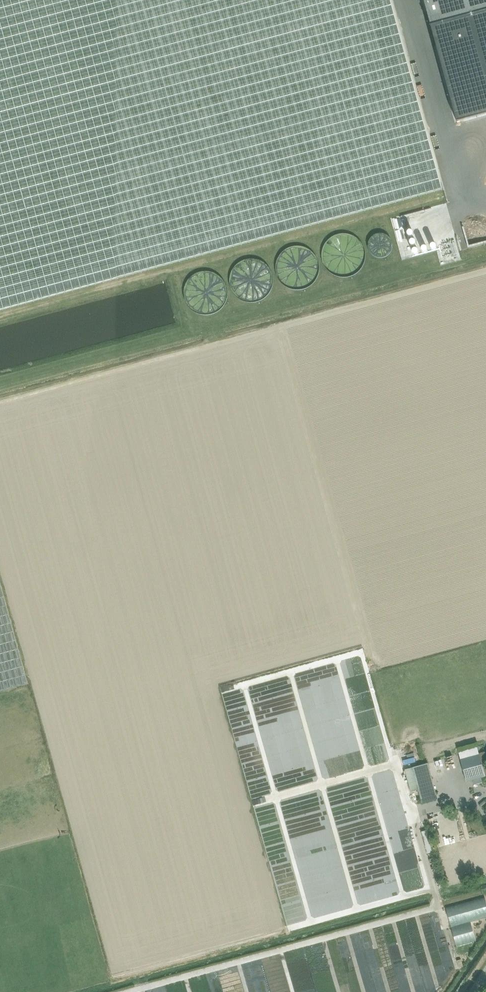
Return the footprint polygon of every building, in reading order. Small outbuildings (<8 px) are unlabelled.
[(443,189),(391,0),(0,0),(0,311),(443,189)] [(436,46),(485,32),(485,0),(424,0),(436,46)] [(436,46),(457,123),(485,115),(485,32),(436,46)] [(433,241),(439,265),(485,252),(485,226),(433,241)] [(28,682),(0,583),(0,690),(28,682)] [(456,745),(459,756),(478,751),(475,740),(456,745)] [(466,782),(485,777),(479,753),(460,758),(466,782)] [(420,797),(434,793),(436,793),(428,763),(406,769),(409,781),(416,779),(420,797)] [(445,905),(449,923),(485,916),(485,904),(485,898),(445,905)] [(451,926),(453,938),(473,934),(470,922),(451,926)]
